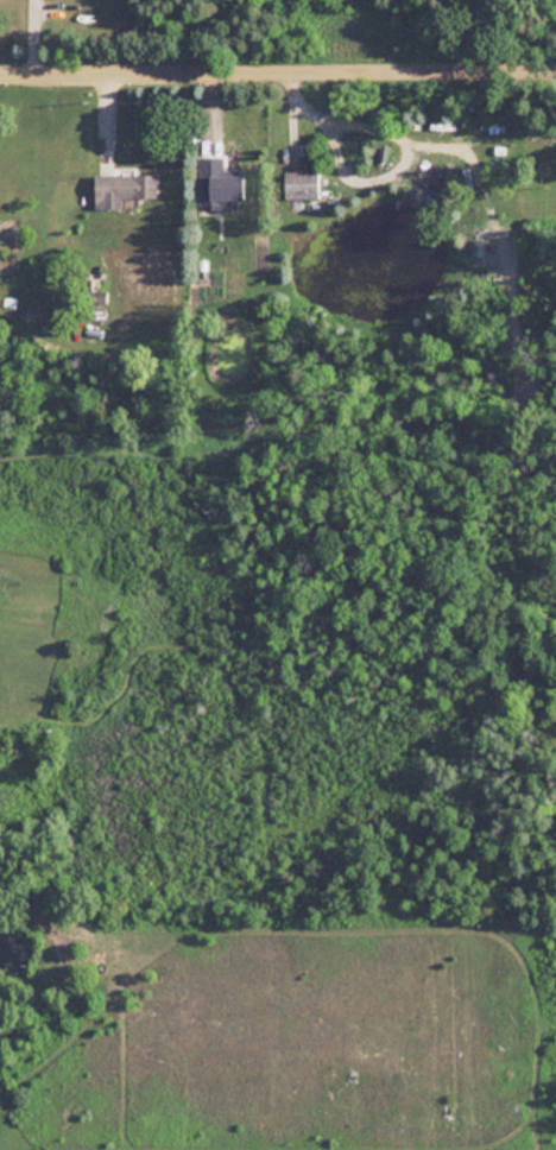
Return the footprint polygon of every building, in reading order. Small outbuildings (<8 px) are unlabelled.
[(284,170),(284,196),(318,196),(318,170),(284,170)] [(250,173),(203,173),(203,199),(219,199),(219,208),(232,208),(232,199),(250,199),(250,173)] [(95,174),(95,208),(122,208),(122,197),(157,197),(156,174),(95,174)]
